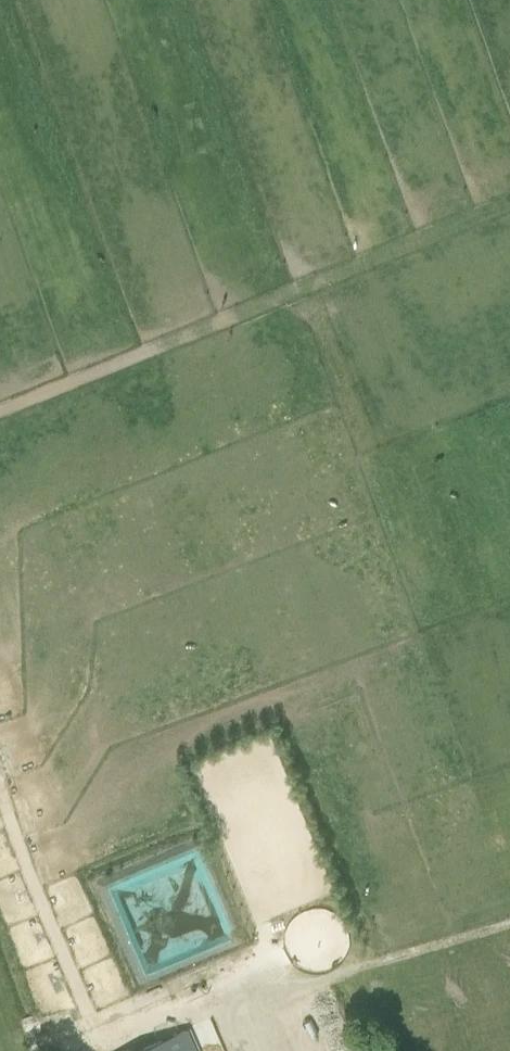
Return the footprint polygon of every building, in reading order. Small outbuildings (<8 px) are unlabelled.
[(185,1030),(136,1050),(195,1050),(185,1030)]
